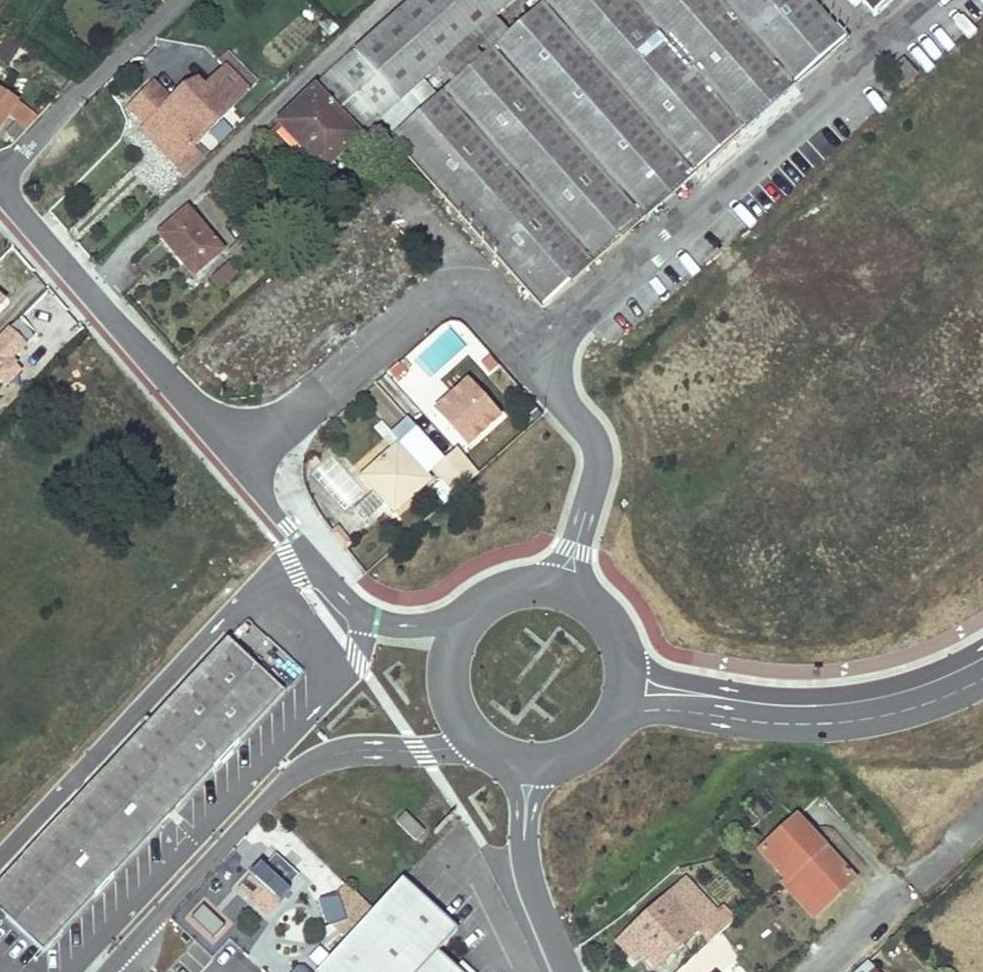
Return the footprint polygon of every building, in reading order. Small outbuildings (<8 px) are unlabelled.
[(352,53),(397,104),(514,0),(412,0),(352,53)] [(390,138),(540,308),(844,40),(808,0),(546,0),(411,120),(390,138)] [(874,14),(890,0),(862,0),(874,14)] [(321,172),(397,104),(352,53),(331,71),(317,88),(278,125),(290,139),(321,172)] [(182,90),(170,101),(171,102),(162,110),(169,117),(165,120),(192,147),(255,85),(233,61),(201,91),(194,84),(185,93),(182,90)] [(887,74),(901,90),(917,77),(903,61),(887,74)] [(170,101),(153,83),(127,107),(144,126),(141,130),(160,150),(165,145),(180,159),(192,147),(165,120),(169,117),(162,110),(171,102),(170,101)] [(13,105),(0,96),(0,125),(13,105)] [(411,120),(397,104),(377,123),(390,138),(411,120)] [(11,143),(34,120),(25,112),(3,134),(11,143)] [(278,125),(265,137),(276,151),(290,139),(278,125)] [(186,213),(158,238),(192,277),(219,253),(186,213)] [(208,280),(217,291),(236,274),(227,264),(208,280)] [(13,365),(10,361),(33,338),(17,323),(0,340),(0,378),(13,365)] [(396,364),(386,374),(396,384),(406,375),(396,364)] [(0,378),(0,382),(4,386),(19,371),(13,365),(0,378)] [(434,413),(464,448),(498,417),(468,383),(434,413)] [(360,396),(351,403),(359,413),(368,405),(360,396)] [(392,513),(427,482),(397,447),(362,478),(392,513)] [(431,472),(452,496),(476,475),(455,451),(431,472)] [(339,530),(333,534),(344,549),(350,545),(339,530)] [(42,949),(282,693),(227,641),(187,684),(101,774),(47,833),(0,882),(0,910),(42,949)] [(413,841),(421,833),(402,814),(394,822),(413,841)] [(758,850),(785,879),(790,875),(820,909),(851,882),(794,818),(758,850)] [(305,881),(266,847),(246,870),(257,879),(249,887),(249,897),(257,904),(266,904),(275,895),(285,904),(305,881)] [(820,909),(790,875),(785,879),(780,884),(810,918),(820,909)] [(316,971),(455,971),(435,955),(455,931),(399,881),(372,911),(347,938),(320,967),(316,971)] [(340,922),(344,935),(347,938),(372,911),(344,884),(336,892),(313,900),(323,928),(331,925),(340,922)] [(696,931),(708,944),(732,922),(721,909),(713,916),(691,891),(674,906),(666,897),(628,931),(644,949),(639,954),(653,970),(696,931)] [(201,909),(192,921),(215,939),(225,927),(201,909)] [(340,922),(331,925),(344,935),(340,922)] [(639,954),(644,949),(628,931),(623,936),(639,954)] [(320,967),(305,954),(290,971),(316,971),(320,967)]
